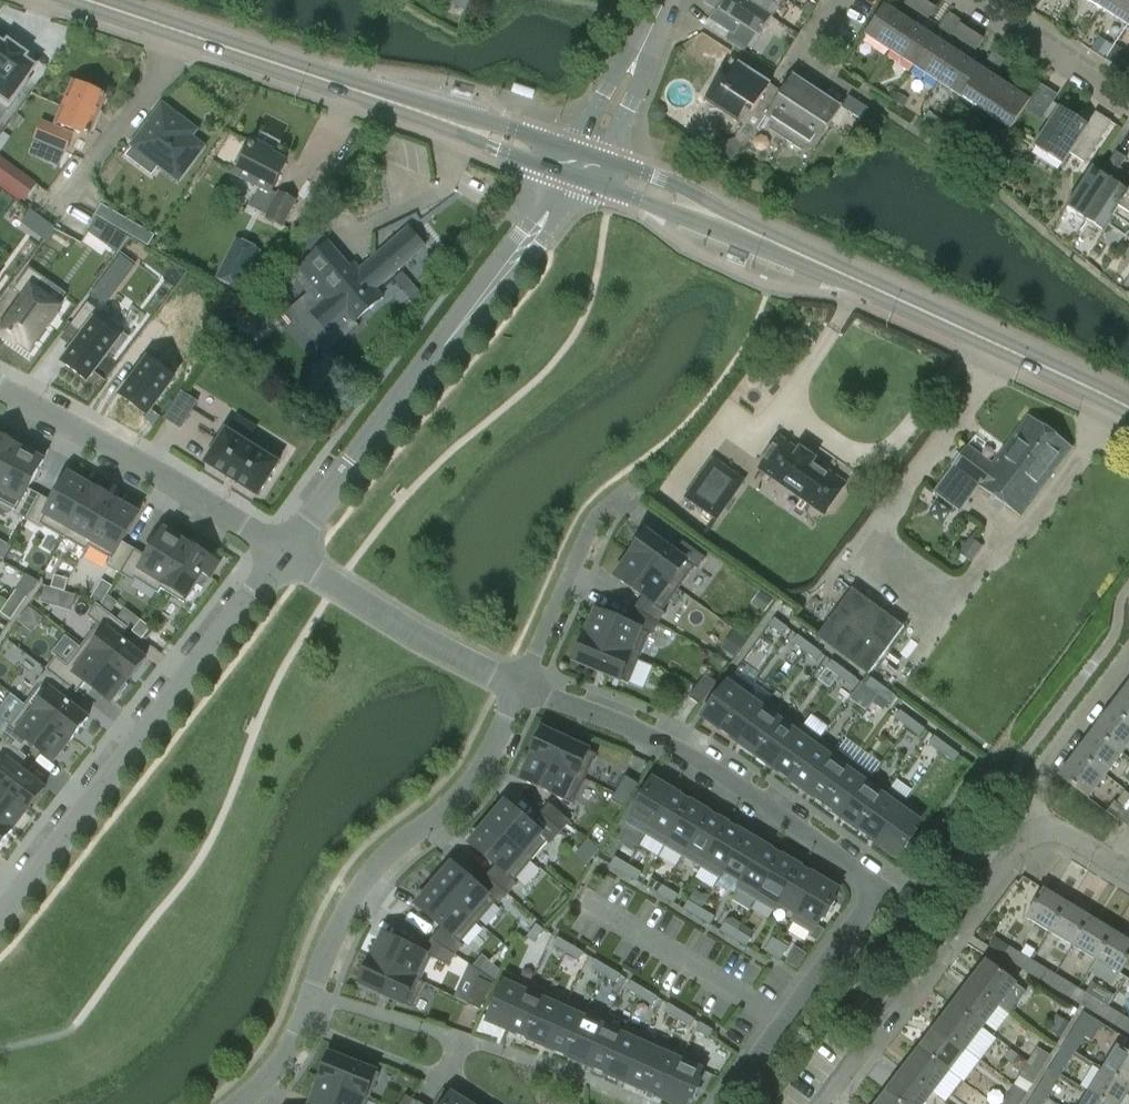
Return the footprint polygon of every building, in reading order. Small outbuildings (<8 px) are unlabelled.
[(744,0),(729,0),(728,2),(725,0),(706,0),(704,4),(716,11),(710,20),(730,33),(726,40),(745,52),(756,35),(761,38),(773,19),(744,0)] [(784,0),(744,0),(773,19),(784,0)] [(923,0),(906,0),(904,4),(916,11),(923,0)] [(923,0),(916,11),(928,19),(935,8),(923,0)] [(1103,10),(1110,0),(1088,0),(1103,10)] [(1103,10),(1128,26),(1128,24),(1128,0),(1110,0),(1103,10)] [(890,51),(910,20),(885,5),(866,35),(890,51)] [(934,36),(910,20),(890,51),(914,66),(934,36)] [(964,43),(972,31),(959,24),(952,35),(964,43)] [(972,31),(964,43),(976,51),(984,39),(972,31)] [(939,82),(958,52),(934,36),(914,66),(939,82)] [(983,68),(958,52),(939,82),(963,98),(983,68)] [(767,117),(772,109),(761,101),(771,85),(731,59),(705,100),(743,125),(733,140),(746,148),(767,117)] [(987,114),(1007,84),(983,68),(963,98),(987,114)] [(10,109),(15,102),(11,100),(19,89),(8,81),(9,78),(11,77),(9,76),(5,73),(0,69),(0,123),(10,109)] [(793,75),(772,109),(767,117),(775,122),(770,130),(787,140),(819,91),(793,75)] [(88,137),(105,96),(74,82),(57,123),(88,137)] [(1031,100),(1007,84),(987,114),(1012,130),(1031,100)] [(819,91),(787,140),(803,151),(808,143),(815,149),(842,107),(819,91)] [(861,120),(868,109),(857,101),(850,113),(861,120)] [(1044,116),(1051,121),(1035,146),(1063,164),(1070,153),(1085,163),(1111,122),(1096,112),(1088,125),(1053,103),(1044,116)] [(166,123),(156,115),(125,158),(150,176),(162,158),(181,171),(197,148),(185,139),(190,132),(170,117),(166,123)] [(43,121),(35,139),(65,153),(73,134),(43,121)] [(290,196),(279,192),(277,194),(271,191),(287,161),(251,142),(235,175),(260,188),(251,207),(266,215),(265,218),(284,228),(298,200),(290,196)] [(24,200),(37,182),(0,156),(0,182),(24,200)] [(1067,207),(1086,219),(1120,167),(1110,161),(1101,174),(1092,168),(1067,207)] [(1086,219),(1105,232),(1109,226),(1128,195),(1128,192),(1121,187),(1128,175),(1128,173),(1120,167),(1086,219)] [(1128,240),(1128,195),(1109,226),(1128,240)] [(106,203),(98,215),(151,246),(159,234),(106,203)] [(299,267),(310,281),(327,300),(311,313),(326,330),(348,313),(356,321),(382,298),(375,289),(425,245),(411,228),(355,275),(328,242),(299,267)] [(260,250),(240,240),(220,278),(240,288),(260,250)] [(19,287),(33,297),(29,303),(27,302),(19,313),(20,314),(4,335),(15,343),(18,340),(29,349),(47,326),(50,328),(62,311),(60,309),(62,306),(39,289),(49,276),(35,266),(19,287)] [(117,290),(102,278),(91,294),(106,305),(117,290)] [(88,304),(72,325),(84,334),(73,349),(63,362),(88,381),(110,351),(115,355),(128,338),(123,334),(125,332),(88,304)] [(122,393),(147,411),(173,375),(156,363),(161,355),(149,347),(134,367),(138,370),(122,393)] [(197,402),(182,393),(165,419),(181,428),(197,402)] [(1021,516),(1073,448),(1030,416),(993,465),(968,446),(934,490),(961,510),(979,485),(1021,516)] [(226,431),(206,463),(258,496),(279,464),(226,431)] [(19,447),(20,447),(0,437),(0,484),(19,447)] [(801,448),(799,451),(781,438),(763,464),(824,508),(840,486),(811,465),(815,459),(801,448)] [(27,520),(41,496),(29,489),(44,460),(19,447),(0,484),(0,490),(20,501),(14,514),(27,520)] [(744,475),(713,453),(676,504),(708,526),(744,475)] [(53,502),(41,496),(27,520),(40,528),(47,516),(70,528),(93,488),(69,474),(53,502)] [(93,488),(70,528),(91,541),(115,500),(93,487),(93,488)] [(121,575),(136,550),(123,542),(139,514),(115,500),(91,541),(114,554),(107,566),(121,575)] [(163,584),(188,544),(165,529),(147,557),(136,550),(121,575),(134,582),(141,570),(163,584)] [(648,533),(632,555),(678,589),(695,567),(698,569),(706,558),(683,541),(675,552),(648,533)] [(188,544),(163,584),(187,599),(203,574),(209,578),(219,562),(189,544),(188,544)] [(678,589),(632,555),(616,577),(642,597),(633,609),(658,623),(666,613),(663,611),(678,589)] [(68,581),(54,577),(51,588),(61,591),(65,592),(68,581)] [(100,606),(112,587),(103,581),(91,600),(100,606)] [(57,606),(61,591),(51,588),(46,586),(41,602),(57,606)] [(853,589),(817,638),(868,675),(904,626),(853,589)] [(10,602),(20,609),(28,597),(18,591),(10,602)] [(20,609),(10,602),(2,614),(12,620),(20,609)] [(586,636),(639,658),(650,634),(653,635),(658,623),(633,609),(627,623),(597,611),(586,636)] [(107,631),(91,652),(129,681),(146,659),(120,639),(128,628),(105,611),(96,623),(107,631)] [(769,626),(782,635),(788,628),(775,618),(769,626)] [(141,638),(150,627),(141,620),(132,632),(141,638)] [(792,643),(804,652),(810,644),(798,635),(792,643)] [(639,658),(586,636),(575,662),(629,684),(639,658)] [(810,644),(804,652),(817,661),(823,653),(810,644)] [(111,703),(129,681),(91,652),(75,672),(64,664),(55,676),(71,688),(78,693),(86,683),(111,703)] [(839,677),(844,669),(832,660),(826,668),(839,677)] [(844,669),(839,677),(851,686),(857,679),(844,669)] [(71,688),(55,676),(48,670),(39,682),(50,691),(34,711),(71,740),(72,740),(89,718),(62,698),(71,688)] [(700,706),(717,683),(705,675),(689,697),(700,706)] [(746,696),(747,697),(752,690),(733,677),(703,717),(721,730),(746,696)] [(866,686),(878,695),(884,687),(872,678),(866,686)] [(873,703),(884,711),(889,703),(891,704),(896,696),(884,687),(878,695),(873,703)] [(1111,710),(1128,724),(1128,689),(1127,688),(1111,710)] [(721,730),(738,743),(763,709),(762,708),(747,697),(746,696),(721,730)] [(738,743),(756,755),(785,715),(767,702),(762,708),(763,709),(738,743)] [(1094,732),(1123,754),(1128,758),(1128,724),(1111,710),(1094,732)] [(34,711),(18,732),(7,723),(0,732),(0,737),(5,741),(20,753),(28,742),(54,762),(71,740),(34,711)] [(907,728),(913,720),(900,711),(895,719),(907,728)] [(756,755),(773,768),(802,727),(785,715),(756,755)] [(913,720),(907,728),(920,737),(925,729),(913,720)] [(773,768),(790,780),(820,740),(802,727),(773,768)] [(533,755),(585,779),(597,754),(544,730),(533,755)] [(1094,732),(1077,754),(1106,776),(1123,754),(1094,732)] [(929,744),(942,753),(947,745),(935,736),(929,744)] [(820,740),(790,780),(807,793),(832,759),(833,759),(838,753),(820,740)] [(843,740),(836,749),(866,772),(873,764),(843,740)] [(28,810),(28,811),(45,789),(19,768),(27,758),(20,753),(5,741),(0,747),(0,756),(7,761),(0,770),(0,789),(28,810)] [(947,745),(942,753),(954,762),(960,754),(947,745)] [(853,764),(838,753),(833,759),(832,759),(807,793),(825,805),(849,771),(849,770),(853,764)] [(1106,776),(1077,754),(1060,776),(1089,798),(1106,776)] [(585,779),(533,755),(521,780),(573,804),(585,779)] [(867,784),(868,784),(872,778),(853,764),(849,770),(849,771),(825,805),(842,818),(867,784)] [(623,808),(638,784),(626,776),(611,800),(623,808)] [(647,834),(673,791),(653,780),(628,823),(647,834)] [(842,818),(859,830),(884,796),(883,795),(868,784),(867,784),(842,818)] [(0,789),(0,821),(13,830),(28,810),(0,789)] [(859,830),(876,843),(906,802),(888,789),(883,795),(884,796),(859,830)] [(673,791),(647,834),(665,845),(691,802),(673,791)] [(561,832),(540,813),(531,824),(506,802),(488,823),(532,860),(550,840),(552,842),(561,832)] [(691,802),(665,845),(684,856),(709,813),(691,802)] [(906,802),(876,843),(895,856),(901,847),(905,849),(916,834),(913,831),(924,815),(906,802)] [(570,821),(549,803),(540,813),(561,832),(570,821)] [(709,813),(684,856),(702,867),(727,824),(709,813)] [(0,821),(0,847),(13,831),(13,830),(0,821)] [(532,860),(488,823),(470,844),(495,866),(487,876),(508,894),(517,884),(514,881),(532,860)] [(727,824),(702,867),(721,878),(725,872),(724,871),(746,835),(727,824)] [(724,871),(725,872),(742,881),(743,882),(764,846),(746,835),(724,871)] [(782,856),(764,846),(743,882),(742,881),(737,888),(757,900),(782,856)] [(782,856),(757,900),(776,911),(780,904),(779,904),(801,867),(782,856)] [(624,873),(629,865),(616,857),(611,865),(624,873)] [(499,905),(508,894),(487,876),(478,886),(453,864),(434,885),(478,923),(496,902),(499,905)] [(629,865),(624,873),(637,881),(642,873),(629,865)] [(819,878),(801,867),(779,904),(780,904),(796,914),(797,914),(819,878)] [(797,914),(796,914),(792,921),(813,933),(823,916),(826,918),(836,902),(832,900),(838,890),(819,878),(797,914)] [(660,895),(665,887),(652,879),(647,887),(660,895)] [(432,939),(431,940),(455,955),(463,945),(461,943),(478,923),(434,885),(417,905),(442,927),(432,939)] [(665,887),(660,895),(674,903),(678,895),(665,887)] [(1049,932),(1067,903),(1043,889),(1025,918),(1049,932)] [(697,917),(702,909),(688,901),(684,909),(697,917)] [(1090,917),(1067,903),(1049,932),(1072,946),(1090,917)] [(702,909),(697,917),(710,925),(715,917),(702,909)] [(1113,932),(1090,917),(1072,946),(1096,961),(1113,932)] [(733,939),(738,931),(725,923),(720,931),(733,939)] [(537,924),(527,937),(535,942),(544,930),(537,924)] [(817,926),(810,938),(818,942),(825,930),(817,926)] [(738,931),(733,939),(747,947),(751,939),(738,931)] [(1113,932),(1096,961),(1119,975),(1128,959),(1128,941),(1113,932)] [(450,966),(455,955),(431,940),(425,953),(384,934),(372,960),(425,984),(425,983),(420,981),(432,957),(450,966)] [(566,953),(571,945),(558,937),(553,945),(566,953)] [(773,956),(781,943),(773,938),(765,951),(773,956)] [(789,947),(781,943),(773,956),(781,961),(789,947)] [(571,945),(566,953),(580,961),(585,953),(571,945)] [(1018,951),(1011,963),(1025,971),(1032,960),(1018,951)] [(603,975),(608,967),(595,959),(590,967),(603,975)] [(425,984),(372,960),(361,984),(413,1009),(425,984)] [(986,961),(969,983),(1000,1006),(1017,984),(986,961)] [(1048,986),(1055,974),(1041,965),(1034,977),(1048,986)] [(608,967),(603,975),(616,983),(621,975),(608,967)] [(479,978),(467,1004),(480,1010),(492,984),(479,978)] [(640,997),(645,989),(632,981),(627,989),(640,997)] [(1075,1002),(1082,990),(1068,981),(1061,993),(1075,1002)] [(509,1030),(526,992),(505,983),(488,1021),(509,1030)] [(969,983),(953,1005),(983,1028),(1000,1006),(969,983)] [(645,989),(640,997),(653,1005),(658,997),(645,989)] [(509,1030),(528,1039),(545,1000),(544,1000),(526,992),(509,1030)] [(528,1039),(548,1048),(565,1009),(566,1010),(569,1002),(548,993),(544,1000),(545,1000),(528,1039)] [(1095,1014),(1102,1003),(1088,994),(1081,1005),(1095,1014)] [(677,1019),(682,1011),(669,1003),(664,1012),(677,1019)] [(953,1005),(936,1026),(966,1050),(983,1028),(953,1005)] [(548,1048),(567,1056),(584,1018),(583,1017),(566,1010),(565,1009),(548,1048)] [(567,1056),(587,1065),(604,1026),(605,1027),(608,1020),(586,1010),(583,1017),(584,1018),(567,1056)] [(682,1011),(677,1019),(690,1027),(695,1019),(682,1011)] [(1070,1023),(1057,1015),(1048,1029),(1061,1038),(1070,1023)] [(1116,1027),(1128,1035),(1128,1018),(1124,1015),(1116,1027)] [(695,1030),(709,1038),(714,1030),(700,1022),(695,1030)] [(587,1065),(606,1074),(623,1035),(622,1035),(605,1027),(604,1026),(587,1065)] [(936,1026),(919,1048),(950,1071),(966,1050),(936,1026)] [(606,1074),(626,1082),(643,1044),(644,1044),(647,1037),(625,1027),(622,1035),(623,1035),(606,1074)] [(1073,1030),(1064,1044),(1076,1051),(1085,1037),(1073,1030)] [(662,1052),(644,1044),(643,1044),(626,1082),(645,1091),(662,1052)] [(1104,1068),(1128,1084),(1128,1052),(1118,1045),(1104,1068)] [(1028,1062),(1042,1070),(1051,1055),(1037,1047),(1028,1062)] [(919,1048),(903,1070),(933,1093),(950,1071),(919,1048)] [(645,1091),(664,1100),(682,1061),(680,1061),(662,1052),(645,1091)] [(664,1100),(674,1103),(687,1103),(690,1098),(693,1100),(701,1082),(697,1081),(705,1063),(684,1053),(680,1061),(682,1061),(664,1100)] [(1062,1074),(1070,1060),(1059,1053),(1050,1067),(1062,1074)] [(331,1054),(321,1079),(370,1099),(380,1073),(331,1054)] [(1042,1070),(1028,1062),(1019,1077),(1032,1085),(1042,1070)] [(1089,1091),(1110,1103),(1121,1103),(1128,1091),(1128,1084),(1104,1068),(1089,1091)] [(886,1092),(902,1103),(925,1103),(933,1093),(903,1070),(886,1092)] [(1048,1098),(1056,1083),(1045,1076),(1036,1090),(1048,1098)] [(370,1099),(321,1079),(311,1103),(368,1103),(370,1099)] [(1013,1103),(1021,1103),(1027,1093),(1014,1085),(1006,1099),(1013,1103)] [(1089,1091),(1082,1103),(1110,1103),(1089,1091)] [(877,1103),(902,1103),(886,1092),(877,1103)] [(452,1094),(446,1103),(468,1103),(452,1094)]
